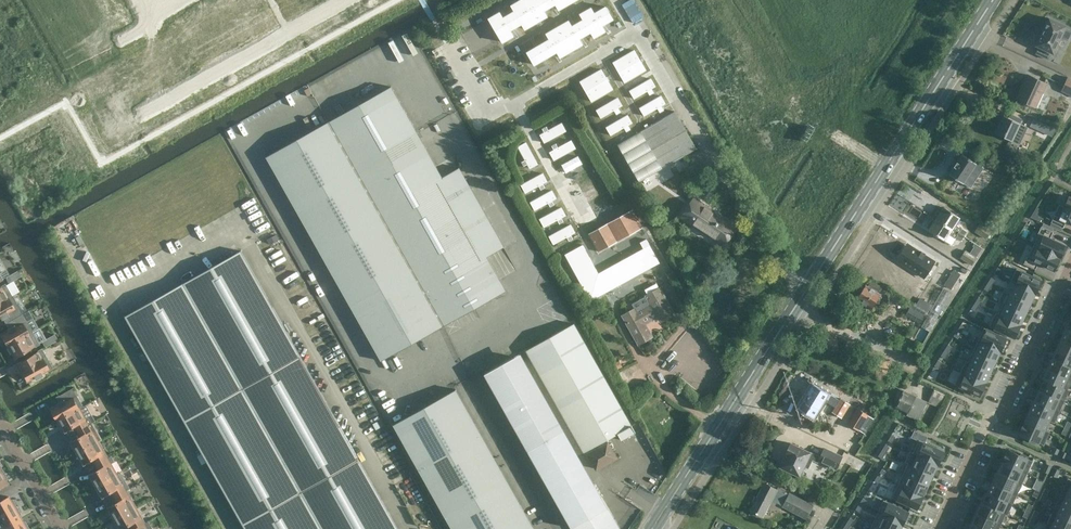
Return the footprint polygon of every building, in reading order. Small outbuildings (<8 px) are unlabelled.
[(489,19),(502,42),(514,35),(511,29),(521,23),(525,29),(548,15),(544,10),(555,3),(558,9),(574,0),(521,0),(511,6),(515,11),(504,17),(500,12),(489,19)] [(550,39),(527,53),(534,64),(557,51),(560,57),(583,43),(580,38),(590,32),(594,37),(605,30),(602,25),(613,18),(606,6),(595,13),(592,7),(580,14),(583,20),(573,26),(569,20),(546,34),(550,39)] [(1036,45),(1039,47),(1036,54),(1048,59),(1051,52),(1053,53),(1061,37),(1067,40),(1070,32),(1070,31),(1065,28),(1066,26),(1049,18),(1044,28),(1041,35),(1036,45)] [(1022,88),(1017,98),(1035,107),(1046,83),(1028,74),(1028,75),(1029,75),(1023,88),(1022,88)] [(1068,77),(1062,91),(1070,95),(1070,78),(1068,77)] [(506,291),(500,279),(468,223),(485,213),(472,190),(455,199),(391,86),(326,123),(444,328),(506,291)] [(617,145),(639,182),(696,148),(675,111),(617,145)] [(1019,143),(1027,127),(1020,123),(1019,122),(1021,119),(1003,111),(1001,116),(1003,117),(996,133),(995,132),(995,133),(1012,141),(1012,140),(1019,143)] [(266,156),(381,361),(444,328),(326,123),(266,156)] [(976,164),(981,167),(985,161),(974,153),(970,159),(968,157),(968,158),(962,154),(957,161),(953,166),(954,166),(949,174),(955,178),(957,180),(957,179),(959,181),(964,183),(976,164)] [(1059,205),(1051,222),(1063,228),(1066,221),(1070,224),(1070,197),(1069,196),(1064,207),(1059,205)] [(723,244),(724,243),(725,244),(736,227),(717,214),(716,216),(706,210),(707,207),(693,198),(681,216),(693,224),(695,222),(702,227),(701,229),(723,244)] [(913,200),(905,208),(919,222),(927,214),(913,200)] [(944,207),(943,208),(943,207),(942,207),(941,207),(940,208),(939,208),(939,209),(938,209),(938,210),(938,211),(938,212),(938,213),(939,213),(939,214),(936,218),(964,236),(967,232),(961,228),(960,229),(954,225),(959,216),(944,207)] [(589,233),(599,253),(643,229),(632,209),(589,233)] [(964,236),(936,218),(934,223),(933,222),(932,222),(931,222),(930,223),(929,223),(929,224),(929,225),(928,225),(928,226),(929,228),(930,229),(929,230),(934,233),(934,235),(938,238),(941,237),(945,240),(950,232),(956,235),(955,237),(961,241),(964,236)] [(975,231),(985,238),(990,231),(980,224),(975,231)] [(1066,245),(1050,238),(1053,232),(1041,226),(1038,233),(1042,235),(1036,247),(1060,258),(1066,245)] [(583,244),(565,254),(591,300),(610,289),(660,262),(647,239),(640,242),(643,248),(599,273),(583,244)] [(973,248),(970,253),(976,257),(982,247),(975,243),(973,246),(976,247),(975,249),(973,248)] [(911,246),(901,262),(924,277),(934,261),(925,255),(926,254),(925,253),(924,255),(921,253),(922,251),(921,251),(921,252),(911,246)] [(1054,270),(1060,258),(1036,247),(1031,258),(1027,256),(1024,264),(1035,269),(1038,263),(1054,270)] [(966,250),(961,257),(971,265),(976,257),(970,253),(966,250)] [(246,528),(398,528),(241,251),(125,316),(246,528)] [(18,270),(6,277),(9,282),(21,276),(18,270)] [(1021,271),(1015,284),(1035,293),(1041,280),(1021,271)] [(947,280),(944,285),(951,289),(954,284),(947,280)] [(11,296),(5,284),(0,287),(0,302),(11,296)] [(1035,293),(1015,284),(1010,294),(1030,303),(1035,293)] [(872,308),(881,295),(866,285),(857,299),(872,308)] [(1030,303),(1010,294),(1005,305),(1025,314),(1030,303)] [(634,335),(646,329),(643,324),(658,316),(661,320),(673,314),(662,295),(624,316),(634,335)] [(0,302),(0,317),(1,319),(5,317),(8,322),(22,314),(11,296),(0,302)] [(1025,314),(1005,305),(1000,315),(1020,325),(1021,324),(1020,324),(1025,314)] [(919,323),(924,314),(910,307),(906,315),(919,323)] [(0,335),(7,346),(32,332),(22,314),(8,322),(10,327),(7,329),(8,331),(0,335)] [(1020,325),(1000,315),(994,328),(1014,337),(1020,325)] [(587,451),(588,453),(600,446),(599,444),(621,432),(623,436),(641,426),(639,421),(632,425),(574,323),(526,350),(584,452),(587,451)] [(1066,327),(1062,337),(1070,342),(1070,330),(1066,327)] [(986,329),(980,341),(1000,351),(1006,338),(986,329)] [(32,332),(7,346),(11,354),(13,353),(15,357),(39,343),(32,332)] [(54,334),(43,340),(42,341),(45,347),(58,340),(54,334)] [(1062,337),(1057,347),(1070,354),(1070,342),(1062,337)] [(1000,351),(980,341),(975,352),(995,361),(1000,351)] [(1057,347),(1052,358),(1070,367),(1070,354),(1057,347)] [(52,367),(41,349),(18,362),(21,369),(20,369),(27,381),(34,377),(35,379),(42,375),(41,373),(52,367)] [(990,372),(995,361),(975,352),(970,363),(990,372)] [(534,391),(515,356),(485,373),(572,528),(620,528),(595,484),(579,493),(574,484),(584,479),(539,400),(527,407),(522,398),(534,391)] [(1052,358),(1047,368),(1070,379),(1070,367),(1052,358)] [(986,382),(990,372),(970,363),(966,373),(986,383),(986,382)] [(1047,368),(1042,378),(1044,379),(1062,387),(1063,387),(1067,378),(1070,380),(1070,379),(1047,368)] [(980,395),(986,383),(966,373),(960,386),(980,395)] [(1064,388),(1063,387),(1062,387),(1044,379),(1039,389),(1064,401),(1059,398),(1064,388)] [(813,383),(798,407),(814,417),(824,400),(835,407),(840,400),(813,383)] [(52,409),(58,420),(83,406),(73,388),(59,396),(62,401),(58,403),(59,405),(52,409)] [(452,528),(534,528),(456,389),(393,424),(452,528)] [(1064,401),(1039,389),(1034,400),(1059,412),(1064,401)] [(918,420),(927,402),(903,390),(896,406),(908,412),(907,415),(918,420)] [(944,395),(934,391),(928,402),(939,407),(944,395)] [(842,418),(850,404),(841,398),(832,412),(842,418)] [(1059,412),(1034,400),(1029,411),(1054,422),(1059,412)] [(58,420),(62,428),(64,427),(66,431),(75,426),(78,431),(92,423),(89,417),(86,419),(80,409),(83,407),(83,406),(58,420)] [(858,429),(859,428),(867,414),(858,408),(848,423),(858,429)] [(1054,422),(1029,411),(1025,421),(1049,432),(1045,430),(1049,420),(1054,423),(1054,422)] [(865,432),(873,418),(867,414),(859,428),(865,432)] [(1049,432),(1025,421),(1019,433),(1031,439),(1031,441),(1037,444),(1038,442),(1044,444),(1049,432)] [(72,446),(77,453),(102,439),(92,423),(78,431),(81,436),(72,441),(74,445),(72,446)] [(102,439),(77,453),(81,461),(82,460),(85,464),(93,459),(96,464),(108,457),(99,442),(102,440),(102,439)] [(617,457),(611,448),(608,442),(600,446),(588,453),(597,469),(617,457)] [(924,442),(918,455),(938,464),(944,451),(924,442)] [(818,460),(819,460),(820,457),(791,443),(785,454),(780,466),(799,476),(804,466),(808,467),(812,459),(817,461),(818,460)] [(836,468),(841,459),(842,457),(824,448),(819,460),(836,468)] [(1020,455),(1008,449),(1002,461),(1027,473),(1032,461),(1027,458),(1028,456),(1021,453),(1020,455)] [(853,451),(847,461),(855,465),(856,464),(860,466),(861,464),(867,467),(871,461),(853,451)] [(938,465),(938,464),(918,455),(913,465),(933,475),(937,464),(938,465)] [(91,479),(95,486),(120,472),(120,471),(117,473),(111,463),(114,461),(111,456),(108,457),(96,464),(99,469),(90,474),(93,478),(91,479)] [(1027,473),(1002,461),(997,471),(1022,483),(1027,473)] [(1043,471),(1048,473),(1051,466),(1046,464),(1043,471)] [(928,485),(933,475),(913,465),(908,476),(928,485)] [(1051,475),(1056,477),(1059,470),(1054,467),(1051,475)] [(4,471),(0,473),(0,488),(9,483),(7,479),(8,478),(4,471)] [(1022,483),(997,471),(992,482),(1017,493),(1022,483)] [(120,472),(95,486),(100,494),(101,493),(103,497),(112,492),(115,497),(126,490),(130,488),(120,472)] [(928,485),(908,476),(903,487),(923,496),(923,495),(928,485)] [(1063,490),(1070,494),(1070,479),(1068,478),(1063,490)] [(1017,493),(992,482),(988,492),(1012,504),(1017,493)] [(750,510),(763,516),(770,502),(775,505),(776,501),(783,505),(783,506),(806,518),(813,506),(790,493),(784,490),(778,487),(777,489),(765,483),(750,510)] [(917,509),(923,496),(903,487),(897,499),(917,509)] [(126,490),(115,497),(118,502),(109,507),(111,511),(110,511),(114,519),(136,507),(126,490)] [(1063,490),(1058,501),(1070,507),(1070,494),(1063,490)] [(1012,504),(988,492),(983,502),(981,501),(981,502),(1007,514),(1012,504)] [(0,501),(0,516),(17,507),(13,499),(11,500),(9,496),(0,501)] [(1058,501),(1052,513),(1070,522),(1070,507),(1058,501)] [(888,502),(882,515),(902,524),(908,512),(888,502)] [(1007,514),(981,502),(976,512),(1001,523),(996,521),(1001,512),(1007,515),(1007,514)] [(21,514),(17,507),(0,516),(0,528),(3,528),(22,518),(20,515),(21,514)] [(114,519),(118,526),(120,526),(122,528),(131,524),(133,528),(134,528),(145,523),(136,507),(114,519)] [(976,512),(971,522),(985,528),(998,528),(1001,523),(976,512)] [(1052,513),(1047,523),(1059,528),(1070,528),(1070,522),(1052,513)] [(902,524),(882,515),(878,526),(885,528),(900,528),(902,525),(902,524)] [(22,518),(3,528),(28,528),(29,528),(25,521),(24,522),(22,518)]
